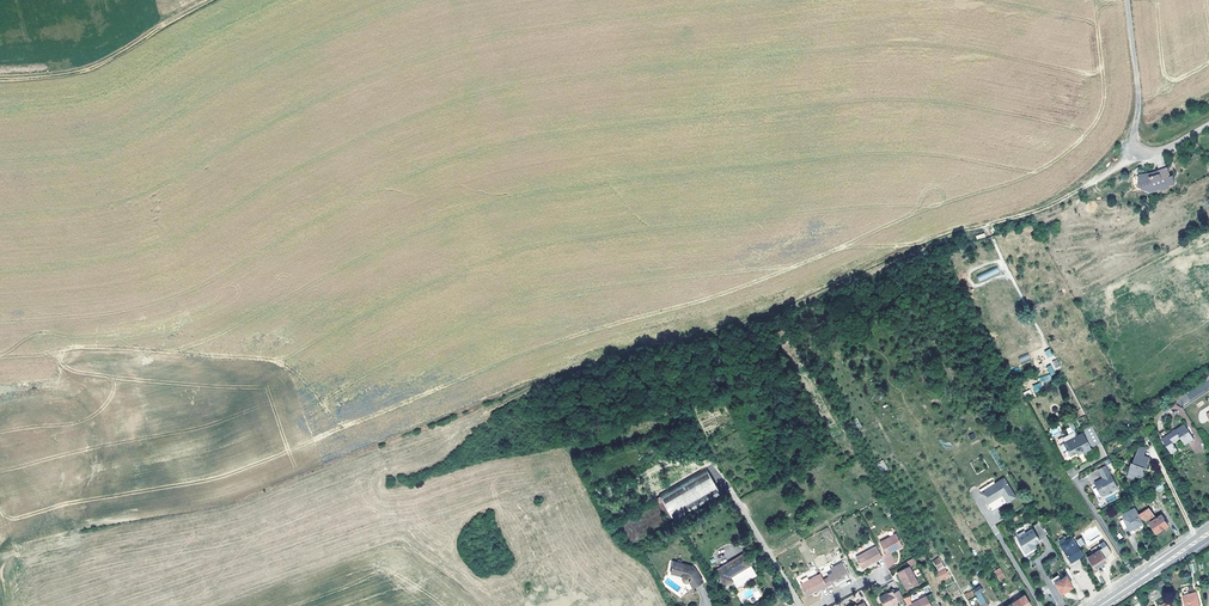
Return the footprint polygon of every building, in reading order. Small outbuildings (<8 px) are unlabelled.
[(1154,191),(1174,184),(1173,180),(1171,176),(1170,176),(1167,168),(1152,173),(1146,175),(1132,176),(1131,190),(1147,185),(1149,189),(1153,188),(1154,191)] [(979,281),(1000,273),(997,267),(977,275),(979,281)] [(1045,351),(1048,358),(1054,355),(1050,348),(1045,351)] [(1028,353),(1018,358),(1021,363),(1031,359),(1028,353)] [(1051,365),(1046,367),(1051,376),(1055,374),(1051,365)] [(1208,379),(1204,373),(1199,376),(1203,382),(1208,379)] [(1038,378),(1040,383),(1051,379),(1050,374),(1038,378)] [(1033,385),(1034,392),(1042,390),(1040,383),(1033,385)] [(1025,398),(1032,394),(1030,389),(1023,393),(1025,398)] [(1185,425),(1163,439),(1172,453),(1177,449),(1173,443),(1181,438),(1185,444),(1194,439),(1185,425)] [(1083,430),(1084,433),(1083,434),(1090,448),(1100,443),(1091,426),(1083,430)] [(1083,434),(1082,433),(1064,442),(1067,448),(1066,449),(1065,451),(1067,454),(1069,454),(1077,450),(1078,452),(1082,450),(1083,452),(1090,448),(1083,434)] [(1145,449),(1138,447),(1135,453),(1142,456),(1145,449)] [(1149,458),(1142,456),(1135,453),(1132,464),(1131,463),(1128,474),(1134,476),(1140,478),(1143,476),(1144,474),(1142,471),(1143,469),(1144,468),(1145,469),(1149,458)] [(882,472),(888,469),(883,460),(876,463),(882,472)] [(1105,466),(1098,470),(1103,479),(1101,481),(1101,480),(1094,483),(1101,495),(1103,496),(1107,494),(1109,494),(1112,493),(1112,491),(1117,488),(1105,466)] [(675,521),(722,494),(707,468),(660,495),(664,502),(660,504),(669,520),(673,518),(675,521)] [(992,511),(1016,497),(1005,478),(981,492),(990,507),(992,511)] [(1155,516),(1146,503),(1136,509),(1143,523),(1155,516)] [(1131,529),(1143,523),(1136,509),(1136,508),(1123,514),(1131,529)] [(1151,522),(1158,533),(1169,525),(1162,515),(1151,522)] [(1033,529),(1018,539),(1026,552),(1032,548),(1031,547),(1035,544),(1035,545),(1040,542),(1033,529)] [(1060,545),(1070,562),(1083,555),(1072,537),(1060,545)] [(883,546),(889,558),(899,553),(905,550),(899,538),(883,546)] [(1100,549),(1104,556),(1111,552),(1106,545),(1100,549)] [(882,558),(876,547),(856,558),(861,567),(867,564),(868,565),(876,562),(882,558)] [(1100,549),(1088,557),(1095,568),(1106,561),(1103,557),(1104,556),(1100,549)] [(725,585),(733,580),(731,576),(751,564),(744,554),(716,570),(725,585)] [(933,561),(937,568),(943,565),(939,558),(933,561)] [(692,566),(674,562),(672,573),(683,577),(683,578),(683,579),(685,581),(686,582),(688,581),(689,581),(693,587),(703,581),(695,567),(694,567),(692,566)] [(838,579),(847,574),(841,562),(830,568),(832,572),(827,574),(828,576),(823,579),(826,585),(831,582),(833,584),(838,581),(837,580),(838,579)] [(731,576),(733,580),(737,586),(755,575),(754,573),(755,572),(751,564),(731,576)] [(898,571),(902,580),(903,579),(907,587),(917,582),(909,565),(898,571)] [(945,568),(936,573),(940,582),(949,577),(945,568)] [(823,579),(819,573),(800,584),(804,591),(807,592),(813,590),(813,589),(813,588),(814,588),(818,589),(826,585),(823,579)] [(1059,574),(1051,580),(1053,585),(1055,584),(1061,593),(1072,586),(1066,576),(1062,578),(1059,574)] [(980,591),(982,590),(980,585),(973,589),(983,605),(988,605),(980,591)] [(902,597),(898,589),(894,591),(893,592),(892,591),(891,591),(890,591),(889,591),(878,597),(881,602),(883,601),(884,602),(886,605),(902,597)] [(972,590),(965,594),(967,599),(974,595),(972,590)] [(1197,601),(1199,601),(1196,592),(1183,596),(1185,605),(1198,605),(1197,601)] [(907,605),(931,605),(926,595),(907,605)] [(1013,602),(1015,605),(1030,605),(1031,605),(1024,595),(1013,602)]
